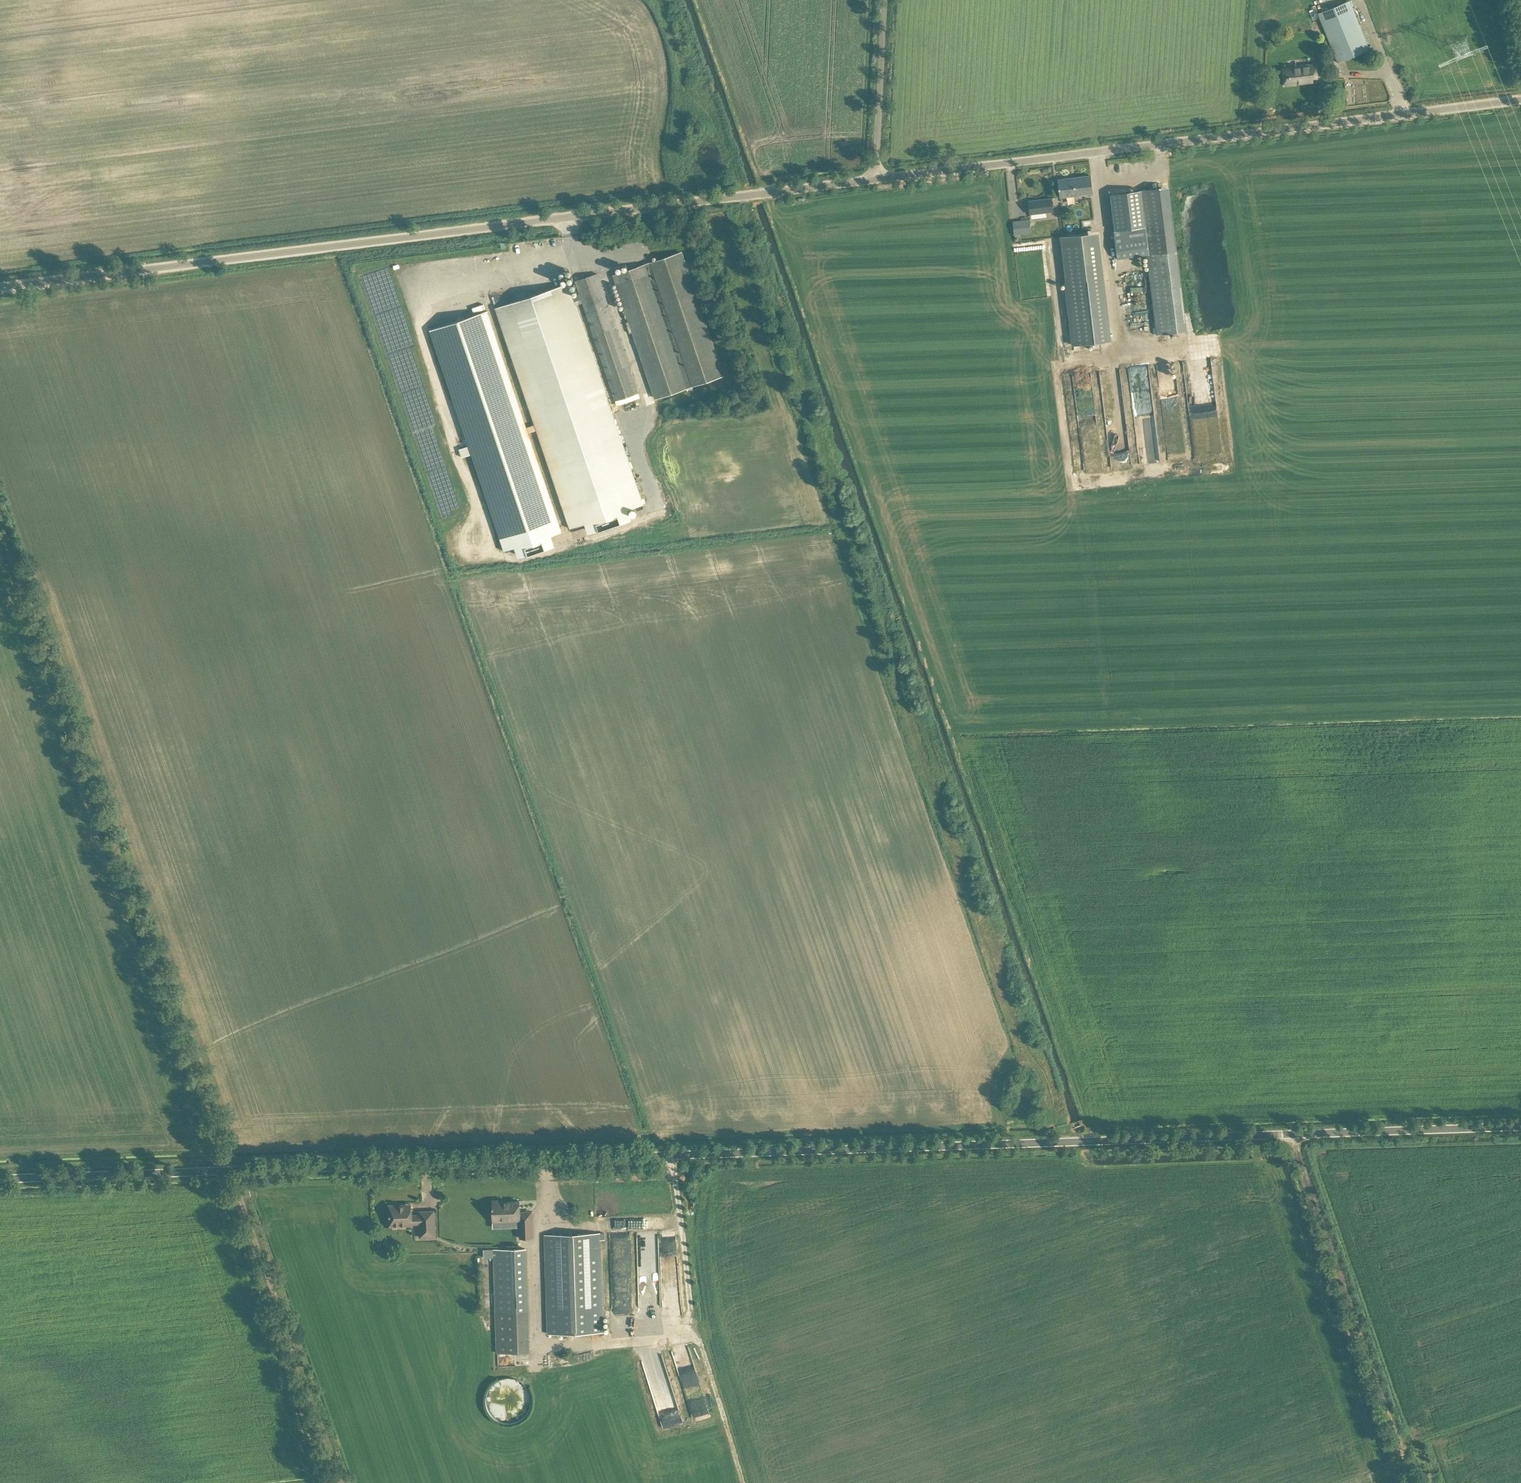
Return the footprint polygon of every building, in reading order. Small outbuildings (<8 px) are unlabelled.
[(1349,0),(1318,13),(1338,62),(1366,50),(1368,55),(1375,53),(1371,45),(1368,46),(1349,0)] [(1283,69),(1284,75),(1285,85),(1313,82),(1312,75),(1322,74),(1320,62),(1300,65),(1300,67),(1283,69)] [(1058,179),(1060,197),(1093,193),(1091,175),(1058,179)] [(1141,190),(1111,194),(1116,232),(1115,232),(1119,258),(1149,254),(1159,334),(1234,324),(1215,180),(1141,190)] [(1054,211),(1052,197),(1028,200),(1030,213),(1054,211)] [(1013,221),(1015,235),(1032,233),(1030,219),(1013,221)] [(1094,243),(1062,247),(1074,345),(1106,341),(1094,243)] [(615,274),(618,284),(657,398),(722,376),(681,252),(650,262),(651,264),(646,266),(645,264),(615,274)] [(638,393),(616,329),(601,283),(598,273),(576,281),(579,290),(594,336),(616,400),(638,393)] [(643,504),(616,423),(568,283),(496,308),(535,424),(537,429),(570,528),(590,522),(594,532),(626,521),(623,511),(643,504)] [(484,303),(471,306),(472,312),(485,308),(484,303)] [(487,311),(430,330),(469,445),(472,454),(505,550),(519,546),(523,556),(551,547),(547,536),(562,531),(528,432),(537,429),(535,424),(526,427),(487,311)] [(460,457),(469,454),(466,445),(458,448),(460,457)] [(520,1201),(503,1201),(503,1199),(493,1200),(493,1206),(492,1206),(492,1208),(493,1219),(508,1218),(508,1221),(520,1221),(520,1227),(520,1238),(533,1237),(532,1214),(532,1211),(526,1211),(520,1212),(520,1211),(520,1201)] [(412,1216),(411,1206),(411,1204),(399,1204),(389,1205),(390,1220),(390,1225),(412,1225),(412,1224),(420,1223),(420,1237),(436,1236),(435,1221),(435,1211),(419,1212),(419,1215),(414,1215),(415,1216),(412,1216)] [(600,1240),(605,1240),(605,1233),(600,1233),(545,1235),(545,1245),(548,1333),(603,1331),(600,1243),(600,1240)] [(639,1308),(659,1308),(658,1237),(638,1238),(639,1308)] [(675,1238),(663,1239),(664,1248),(676,1247),(675,1238)] [(493,1249),(484,1249),(484,1257),(493,1257),(493,1250),(493,1249)] [(498,1353),(530,1352),(526,1249),(517,1249),(493,1250),(493,1257),(494,1258),(496,1332),(497,1353),(498,1353)] [(494,1312),(493,1278),(485,1278),(485,1312),(494,1312)] [(672,1352),(677,1367),(692,1363),(687,1347),(672,1352)] [(486,1412),(519,1422),(530,1386),(497,1376),(486,1412)] [(1433,1482),(1430,1472),(1421,1475),(1424,1482),(1432,1482),(1433,1482)]
